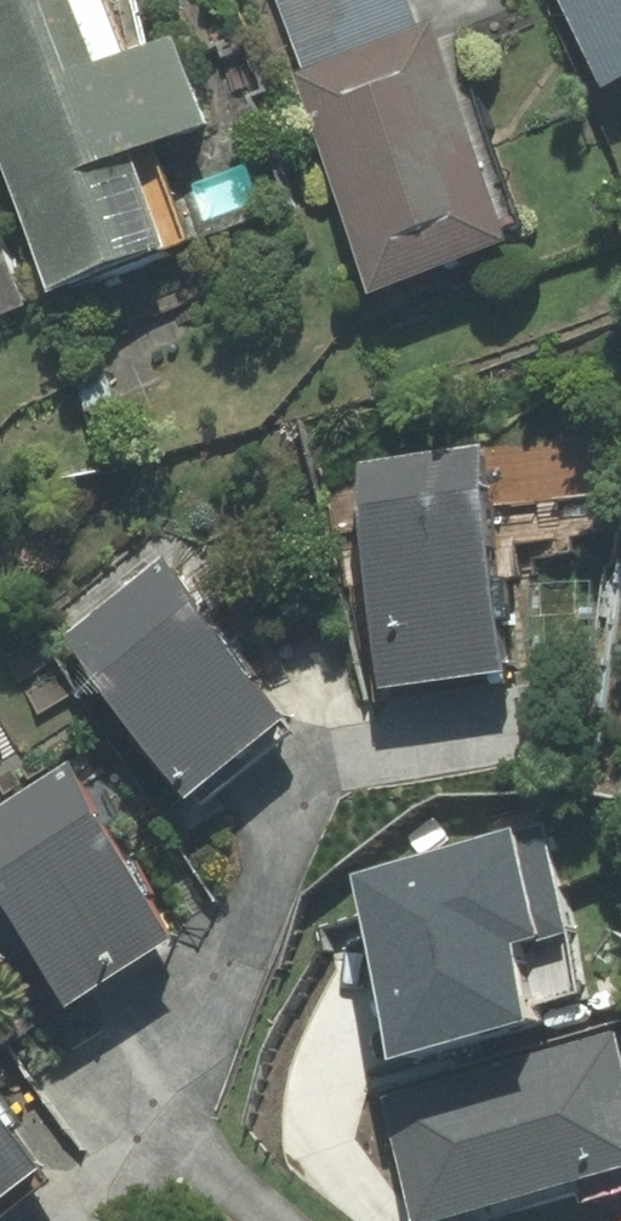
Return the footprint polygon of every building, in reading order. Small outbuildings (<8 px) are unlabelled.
[(115,0),(0,0),(0,173),(56,309),(189,255),(150,160),(210,136),(172,43),(138,57),(115,0)] [(605,101),(620,93),(620,0),(558,0),(605,101)] [(429,25),(289,76),(370,299),(510,249),(429,25)] [(362,469),(383,695),(513,691),(485,451),(362,469)] [(168,562),(48,645),(184,821),(306,728),(168,562)] [(64,1018),(167,954),(56,776),(0,811),(0,915),(64,1018)] [(383,1103),(414,1220),(466,1220),(620,1183),(620,1046),(383,1103)] [(57,1192),(0,1114),(0,1220),(18,1220),(57,1192)]
